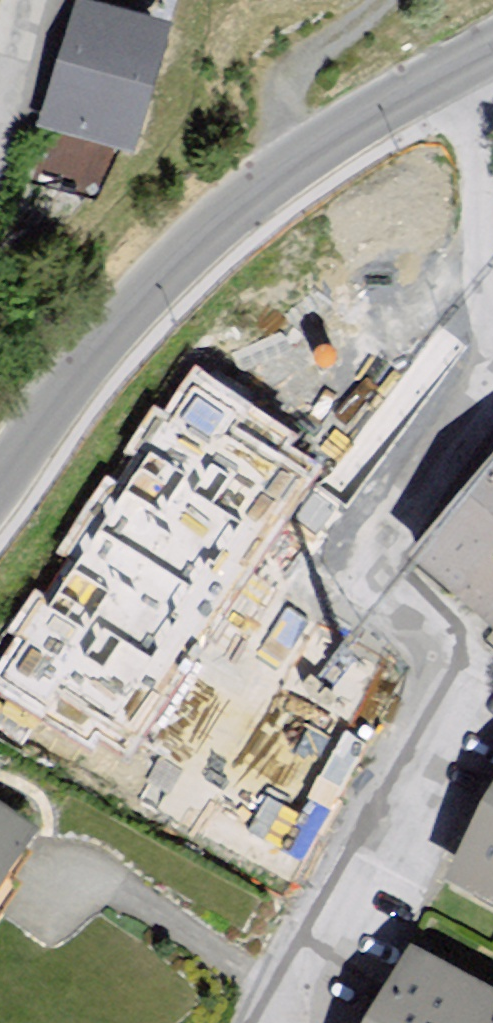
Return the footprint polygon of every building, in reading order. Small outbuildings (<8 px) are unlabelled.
[(116,0),(73,0),(36,125),(132,152),(171,16),(116,0)] [(190,363),(0,659),(0,694),(120,770),(326,450),(190,363)] [(429,568),(492,621),(492,496),(429,568)] [(14,925),(43,867),(55,843),(0,810),(0,941),(14,925)] [(470,886),(492,900),(492,838),(470,886)] [(397,1022),(492,1022),(492,988),(430,957),(397,1022)]
